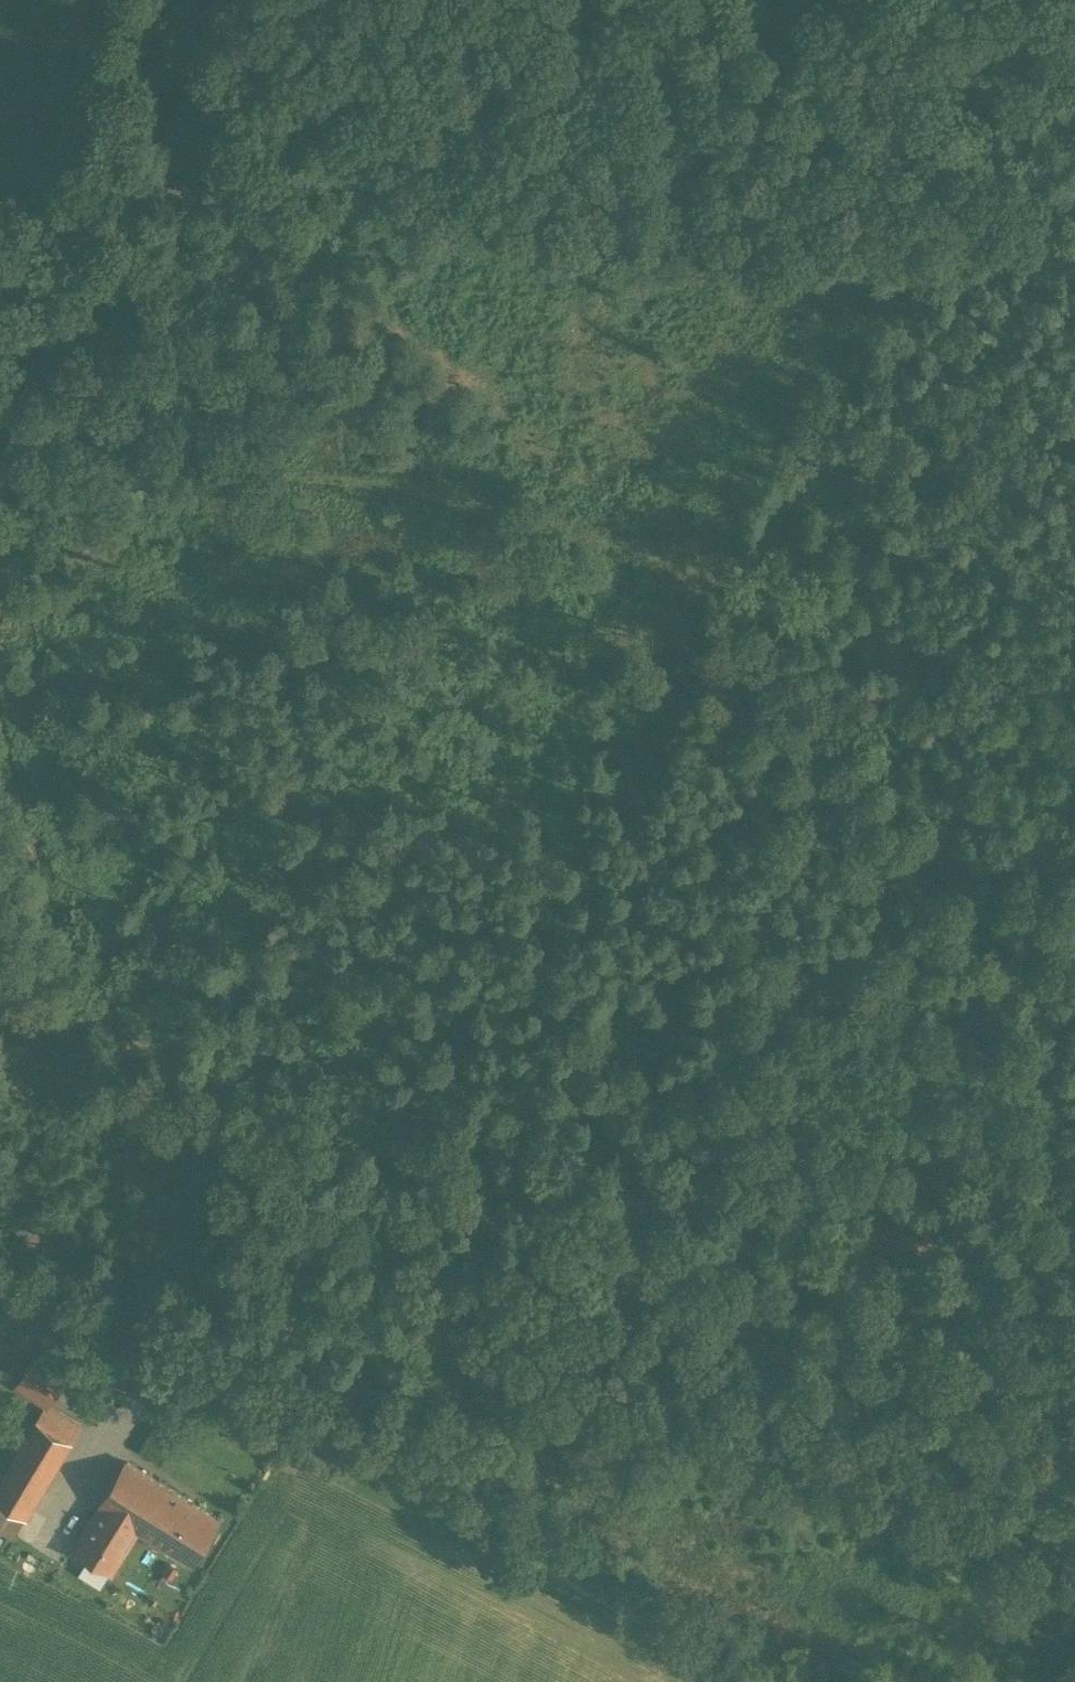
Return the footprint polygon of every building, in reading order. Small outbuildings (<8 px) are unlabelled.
[(64,1376),(35,1358),(17,1387),(46,1405),(64,1376)] [(80,1426),(46,1405),(36,1421),(71,1443),(80,1426)] [(0,1481),(0,1503),(25,1518),(71,1443),(36,1421),(0,1481)] [(218,1518),(126,1462),(98,1507),(99,1507),(74,1549),(111,1572),(137,1530),(190,1563),(218,1518)]
